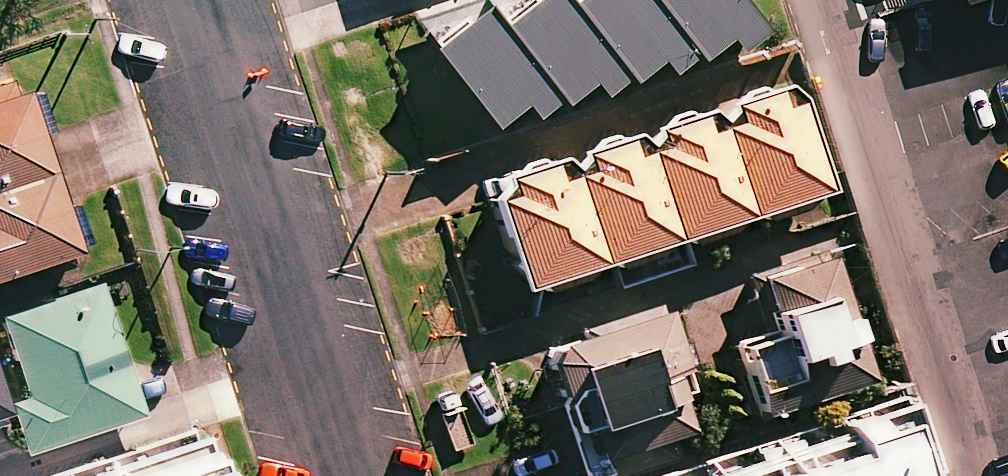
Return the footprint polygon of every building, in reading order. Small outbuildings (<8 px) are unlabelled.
[(487,0),(479,0),(430,38),(493,119),(523,95),(533,108),(557,90),(499,15),(487,0)] [(499,15),(557,90),(561,96),(592,72),(602,85),(625,68),(573,0),(518,0),(499,15)] [(625,68),(630,74),(661,51),(670,64),(693,46),(658,0),(573,0),(625,68)] [(744,0),(658,0),(693,46),(698,52),(729,29),(739,41),(762,24),(744,0)] [(11,80),(0,84),(0,274),(69,250),(11,80)] [(711,128),(740,222),(815,198),(785,105),(767,110),(763,95),(720,108),(724,124),(711,128)] [(638,151),(667,245),(740,222),(711,128),(702,131),(697,115),(648,131),(653,146),(638,151)] [(562,175),(591,269),(667,245),(638,151),(620,157),(615,142),(567,157),(572,172),(562,175)] [(591,269),(562,175),(545,180),(540,165),(506,176),(511,191),(484,200),(513,293),(591,269)] [(856,380),(817,258),(750,279),(768,334),(729,347),(750,414),(856,380)] [(98,286),(0,318),(0,325),(24,398),(5,404),(21,454),(140,416),(98,286)] [(579,475),(619,475),(676,458),(669,435),(684,430),(655,339),(561,369),(568,392),(554,396),(579,475)] [(674,475),(926,475),(909,425),(902,402),(674,475)] [(87,475),(218,475),(211,453),(206,438),(87,475)]
